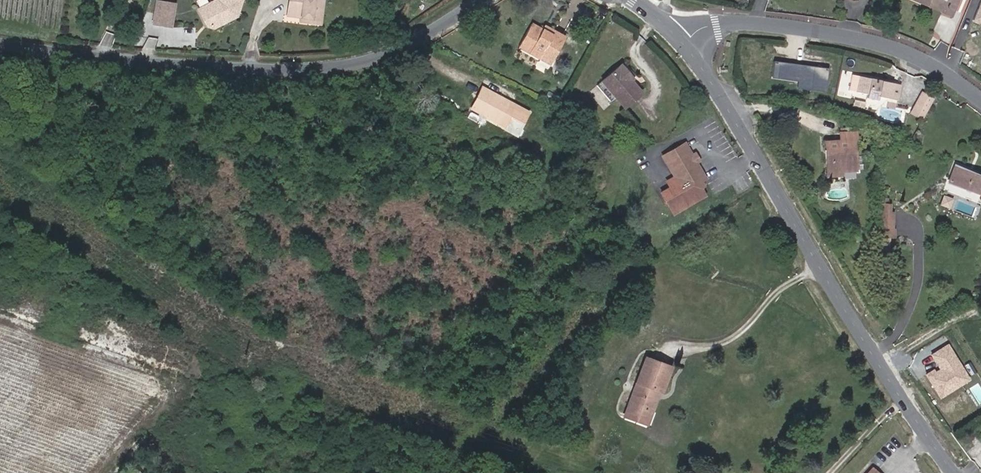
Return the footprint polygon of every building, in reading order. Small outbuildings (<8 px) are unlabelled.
[(242,0),(216,0),(198,9),(206,26),(213,28),(236,16),(242,0)] [(287,15),(300,17),(305,17),(304,22),(320,24),(323,0),(289,0),(287,15)] [(959,0),(914,0),(943,13),(947,5),(955,9),(959,0)] [(972,19),(980,22),(980,20),(980,0),(972,19)] [(171,27),(175,4),(161,1),(160,9),(155,8),(153,24),(171,27)] [(951,16),(955,9),(947,5),(943,13),(951,16)] [(541,30),(530,24),(518,47),(550,64),(564,38),(553,31),(551,35),(541,30)] [(553,31),(543,26),(541,30),(551,35),(553,31)] [(624,108),(641,93),(630,81),(632,79),(620,65),(601,81),(624,108)] [(898,100),(901,84),(852,74),(848,90),(867,94),(866,97),(877,99),(878,96),(898,100)] [(515,105),(483,87),(471,109),(503,126),(515,105)] [(924,114),(934,98),(922,91),(912,107),(924,114)] [(924,114),(912,107),(910,113),(921,120),(924,114)] [(855,170),(853,143),(856,143),(855,132),(840,133),(840,141),(825,142),(826,151),(829,151),(830,171),(841,171),(855,170)] [(700,182),(705,179),(696,162),(692,162),(690,158),(692,155),(684,143),(662,156),(674,177),(666,181),(670,187),(660,192),(673,214),(704,195),(700,187),(697,183),(700,182)] [(841,175),(841,171),(830,171),(829,151),(826,151),(827,176),(841,175)] [(699,160),(694,153),(692,155),(690,158),(692,162),(696,162),(699,160)] [(980,194),(980,177),(955,165),(948,182),(980,195),(980,194)] [(893,228),(893,219),(889,219),(889,213),(889,198),(880,198),(877,236),(894,236),(894,228),(893,228)] [(888,255),(889,239),(877,239),(876,254),(888,255)] [(926,373),(940,399),(973,381),(950,342),(931,353),(938,366),(926,373)] [(661,391),(671,367),(645,357),(624,416),(647,425),(652,409),(650,408),(656,390),(659,390),(661,391)] [(652,409),(659,390),(656,390),(650,408),(652,409)]
